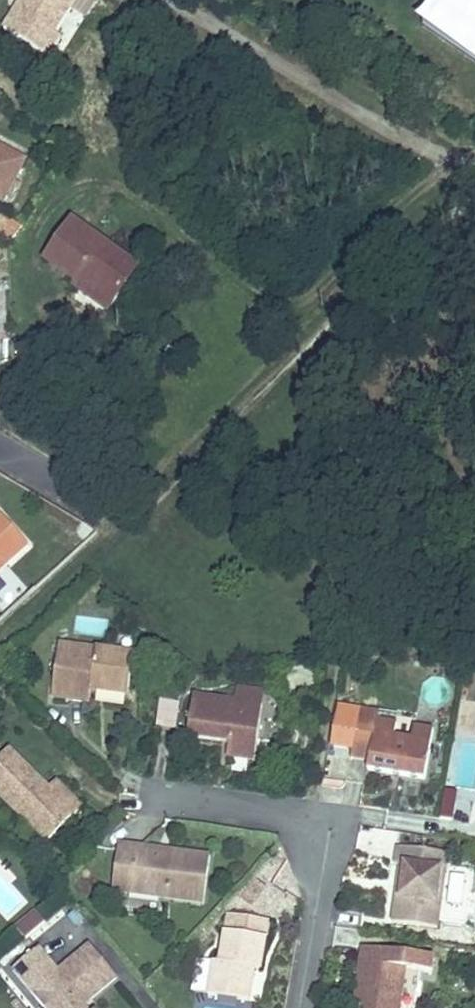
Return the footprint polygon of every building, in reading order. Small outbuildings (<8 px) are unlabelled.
[(474,59),(474,0),(439,0),(423,23),(474,59)] [(3,202),(25,161),(0,147),(0,200),(3,202)] [(2,213),(0,216),(0,233),(12,242),(22,228),(2,213)] [(92,284),(116,301),(138,269),(74,222),(47,260),(79,283),(85,273),(94,280),(92,284)] [(109,311),(116,301),(92,284),(94,280),(85,273),(79,283),(76,287),(109,311)] [(30,546),(1,514),(0,515),(0,573),(30,546)] [(27,593),(9,572),(0,579),(0,606),(5,612),(27,593)] [(78,618),(77,633),(106,635),(108,620),(78,618)] [(129,693),(134,656),(59,645),(52,698),(91,704),(92,688),(129,693)] [(238,687),(236,701),(264,705),(266,691),(238,687)] [(231,738),(230,742),(228,756),(256,760),(264,705),(236,701),(194,695),(189,736),(224,741),(225,737),(231,738)] [(181,707),(162,704),(158,727),(178,730),(181,707)] [(414,726),(412,739),(396,737),(398,723),(379,720),(380,711),(360,708),(352,758),(370,761),(368,769),(425,779),(434,730),(414,726)] [(49,788),(9,749),(0,759),(0,794),(49,842),(76,814),(49,788)] [(57,781),(49,788),(76,814),(83,807),(57,781)] [(446,788),(444,795),(456,797),(458,790),(446,788)] [(456,797),(444,795),(441,817),(453,819),(456,797)] [(120,844),(119,849),(140,852),(141,847),(120,844)] [(140,852),(119,849),(114,890),(205,903),(211,857),(169,851),(168,856),(161,855),(161,850),(141,847),(140,852)] [(399,847),(397,864),(402,865),(394,922),(438,928),(439,920),(467,924),(474,871),(474,869),(447,866),(449,854),(399,847)] [(243,900),(255,906),(265,885),(254,879),(243,900)] [(35,908),(14,925),(25,939),(47,923),(35,908)] [(256,970),(261,971),(270,920),(229,913),(221,963),(215,962),(209,995),(250,1002),(256,970)] [(86,1005),(119,978),(91,944),(59,971),(39,948),(13,969),(45,1007),(89,1007),(86,1005)] [(365,1005),(365,1007),(416,1007),(417,1000),(402,998),(408,954),(364,947),(358,993),(366,995),(365,1005)] [(356,1003),(365,1005),(366,995),(358,993),(356,1003)]
